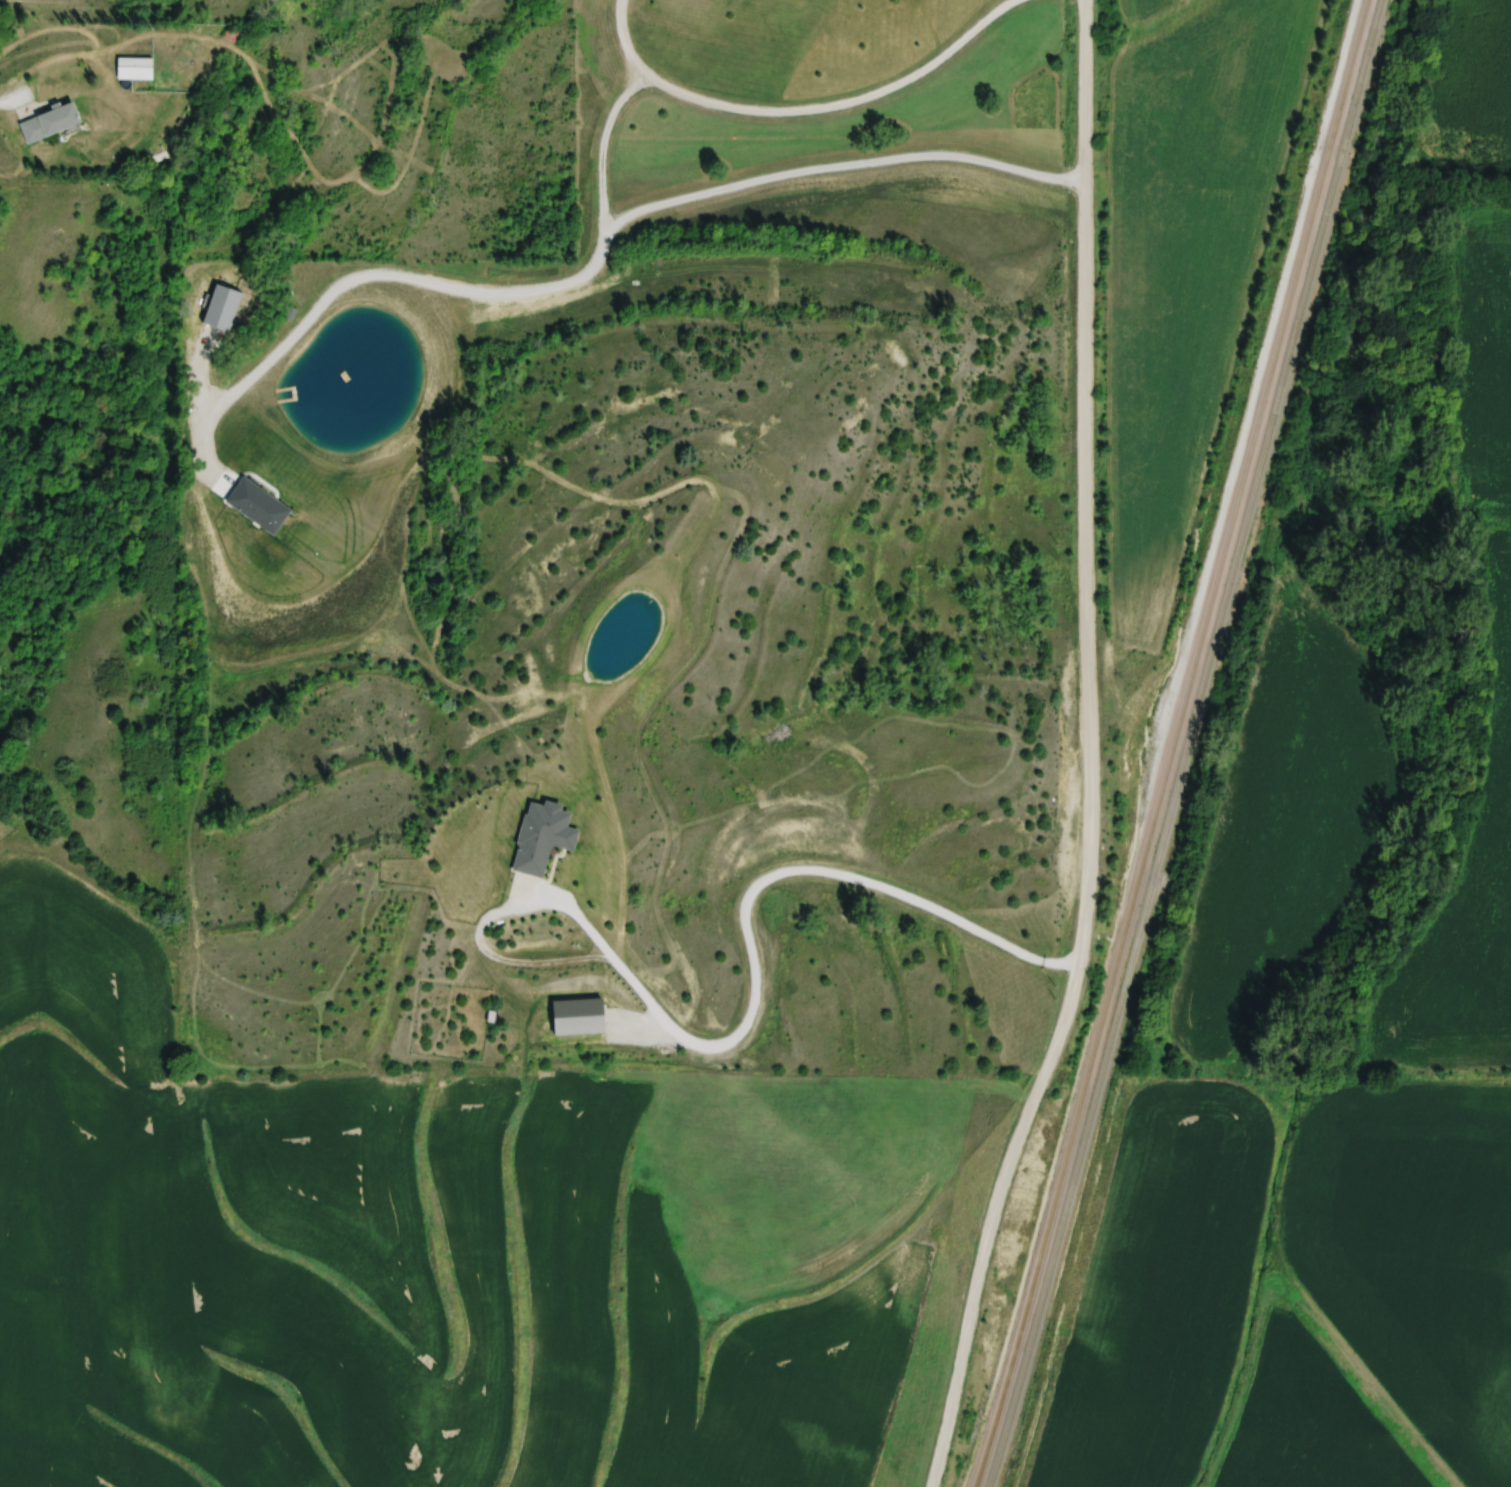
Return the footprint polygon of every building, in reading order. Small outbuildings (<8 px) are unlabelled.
[(119,58),(157,60),(156,80),(118,79),(119,58)] [(80,125),(72,104),(20,122),(27,143),(80,125)] [(281,316),(292,322),(298,309),(287,304),(281,316)] [(507,858),(535,865),(543,831),(564,837),(569,816),(555,813),(558,800),(548,791),(536,788),(533,799),(523,796),(507,858)] [(544,987),(546,1023),(597,1020),(595,984),(544,987)]
